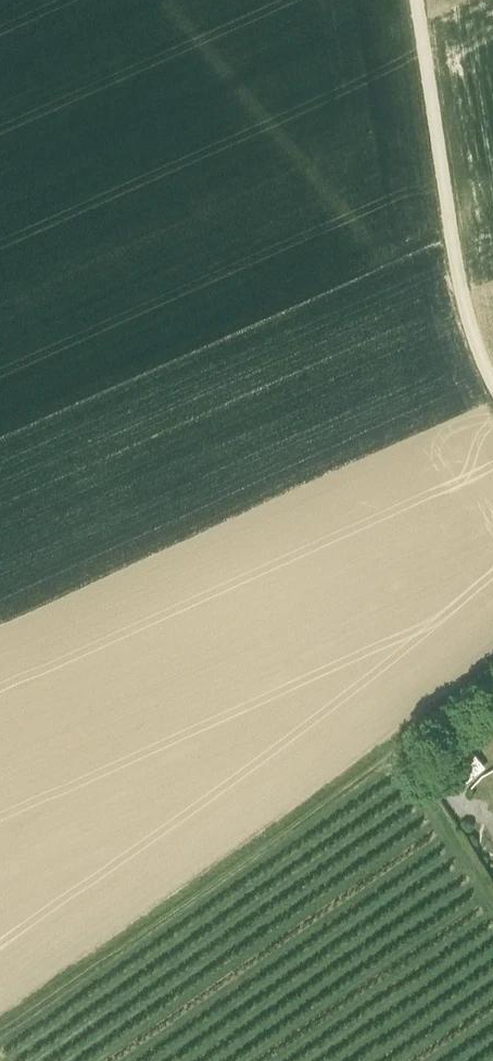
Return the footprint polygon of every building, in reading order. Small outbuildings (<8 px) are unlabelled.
[(456,731),(427,754),(456,789),(485,766),(456,731)]
